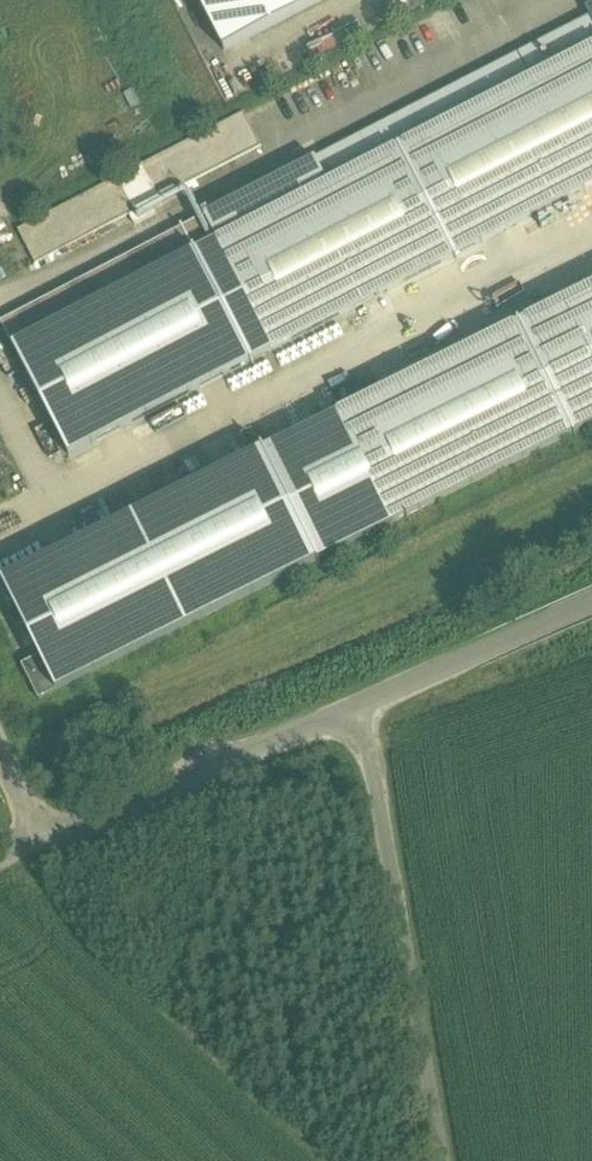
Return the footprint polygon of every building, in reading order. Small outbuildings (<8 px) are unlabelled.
[(220,46),(310,0),(196,0),(220,46)] [(206,219),(275,351),(591,189),(591,13),(589,14),(591,20),(206,219)] [(20,233),(37,265),(260,149),(243,117),(20,233)] [(275,351),(206,219),(3,322),(71,455),(275,351)] [(340,414),(395,526),(591,427),(591,289),(340,414)] [(395,526),(340,414),(2,580),(57,692),(395,526)]
